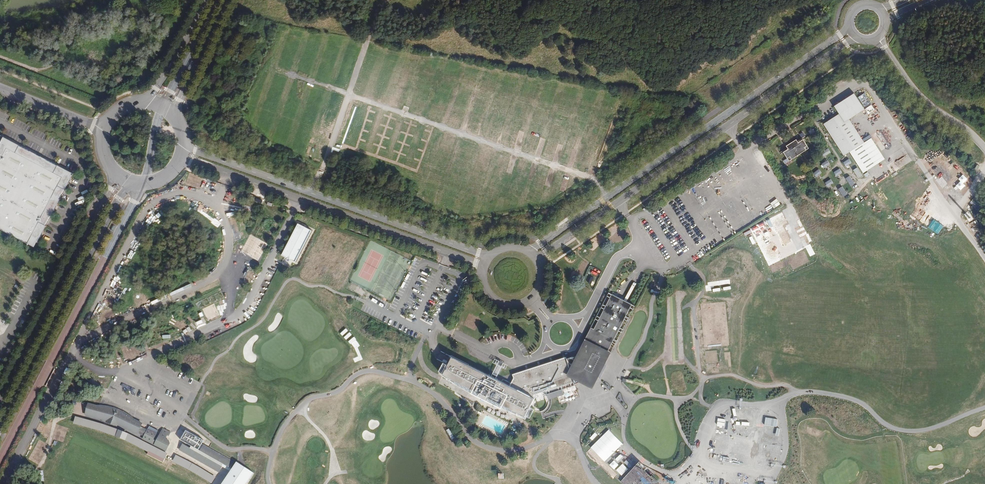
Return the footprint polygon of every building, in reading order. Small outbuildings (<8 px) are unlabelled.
[(855,93),(835,106),(839,113),(859,100),(855,93)] [(839,113),(823,124),(843,155),(864,142),(850,119),(865,109),(859,100),(839,113)] [(5,231),(34,246),(37,241),(38,242),(47,225),(46,225),(51,215),(52,216),(61,198),(60,198),(65,188),(66,189),(74,173),(58,164),(58,165),(48,159),(31,149),(30,150),(20,145),(20,144),(0,134),(0,135),(0,139),(2,140),(0,144),(0,228),(5,231)] [(788,148),(783,151),(787,157),(790,156),(792,159),(806,150),(804,147),(807,145),(803,138),(798,141),(796,138),(786,145),(788,148)] [(823,157),(831,153),(829,149),(821,153),(823,157)] [(847,167),(852,163),(849,158),(843,163),(847,167)] [(825,169),(830,164),(826,160),(821,165),(825,169)] [(859,167),(854,169),(858,179),(863,176),(859,167)] [(837,177),(843,173),(840,168),(834,172),(837,177)] [(813,173),(817,177),(822,173),(818,169),(813,173)] [(850,176),(846,179),(851,187),(856,183),(850,176)] [(831,179),(825,183),(828,187),(834,183),(831,179)] [(844,197),(848,194),(842,186),(838,189),(844,197)] [(973,198),(969,204),(976,209),(980,203),(973,198)] [(928,227),(938,234),(944,226),(934,219),(928,227)] [(282,254),(296,261),(312,229),(298,222),(282,254)] [(584,347),(606,358),(609,353),(606,352),(632,303),(611,292),(593,326),(591,325),(583,340),(587,342),(584,347)] [(584,349),(605,360),(606,358),(584,347),(583,348),(584,349)] [(574,362),(575,363),(574,365),(574,366),(573,368),(573,370),(573,372),(573,373),(573,375),(573,377),(574,378),(575,380),(576,381),(577,382),(579,383),(580,384),(582,385),(583,385),(595,381),(593,379),(602,364),(604,365),(607,361),(584,349),(578,361),(574,362)] [(509,391),(495,384),(496,381),(492,379),(490,382),(451,361),(441,379),(453,386),(454,385),(478,397),(477,399),(485,403),(486,401),(510,414),(509,416),(523,423),(533,405),(532,401),(544,398),(546,405),(561,400),(560,393),(573,389),(573,390),(579,388),(579,386),(583,385),(582,385),(580,384),(579,383),(577,382),(576,381),(575,380),(574,378),(573,377),(573,375),(573,373),(573,372),(573,370),(573,368),(574,366),(574,365),(575,363),(574,362),(566,365),(565,364),(512,380),(513,384),(509,391)] [(503,370),(498,368),(492,379),(496,381),(503,370)] [(86,403),(85,414),(107,418),(107,420),(117,423),(117,421),(137,433),(138,431),(141,427),(142,424),(132,419),(132,418),(127,417),(127,416),(104,407),(104,408),(98,405),(98,407),(86,403)] [(126,434),(76,419),(75,423),(125,438),(158,455),(159,453),(173,460),(213,480),(216,476),(175,456),(171,453),(175,444),(171,442),(166,451),(161,449),(160,451),(126,434)] [(150,425),(148,430),(143,440),(152,444),(153,442),(155,444),(155,445),(161,449),(166,451),(171,442),(165,439),(166,436),(169,437),(170,433),(163,429),(159,438),(156,436),(159,429),(150,425)] [(201,439),(186,431),(181,441),(192,447),(191,449),(183,445),(180,451),(219,472),(223,466),(221,465),(222,464),(231,468),(234,463),(202,445),(198,443),(201,439)] [(237,462),(222,483),(247,483),(254,473),(237,462)]
